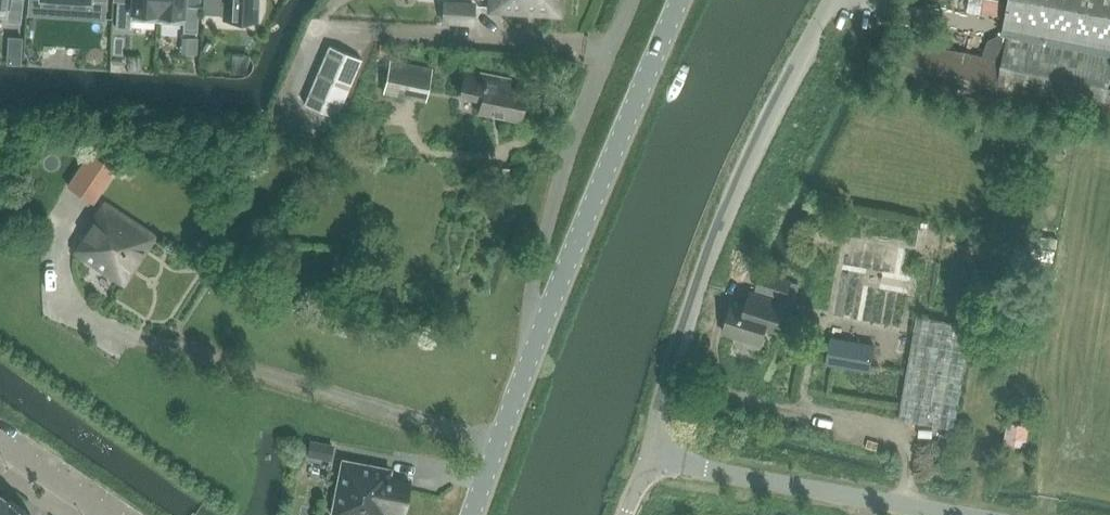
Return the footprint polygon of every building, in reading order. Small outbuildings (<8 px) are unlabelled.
[(7,18),(6,22),(21,23),(24,0),(0,0),(0,17),(7,18)] [(27,15),(104,19),(105,0),(28,0),(27,15)] [(131,2),(117,1),(115,27),(130,28),(130,20),(157,22),(158,0),(131,0),(131,2)] [(157,22),(183,23),(182,32),(197,33),(199,6),(185,5),(186,0),(158,0),(157,22)] [(222,19),(258,21),(259,0),(203,0),(203,14),(223,15),(222,19)] [(494,11),(564,16),(565,0),(494,0),(494,11)] [(886,82),(995,104),(997,95),(1102,116),(1100,123),(1109,125),(1109,92),(1108,92),(1109,83),(1109,0),(969,0),(967,8),(1006,15),(1002,34),(989,40),(983,55),(895,39),(886,82)] [(476,6),(444,3),(443,23),(474,26),(476,6)] [(8,46),(21,46),(22,38),(8,38),(8,46)] [(305,106),(336,120),(361,61),(330,47),(305,106)] [(389,60),(383,93),(427,101),(432,67),(389,60)] [(523,124),(529,96),(530,89),(512,85),(512,82),(466,72),(464,78),(460,99),(482,103),(480,115),(523,124)] [(93,203),(112,174),(85,156),(66,185),(93,203)] [(74,252),(121,286),(156,237),(105,202),(78,240),(81,242),(74,252)] [(757,290),(787,298),(796,301),(800,284),(792,281),(762,272),(757,290)] [(733,301),(724,333),(762,344),(766,330),(776,333),(784,307),(748,295),(745,305),(733,301)] [(953,428),(971,326),(916,316),(898,419),(953,428)] [(830,338),(826,364),(869,371),(873,345),(830,338)] [(1008,420),(1003,442),(1024,446),(1028,425),(1008,420)] [(332,444),(311,440),(308,455),(329,460),(332,444)] [(332,514),(333,514),(382,514),(383,511),(401,514),(403,514),(409,480),(390,476),(391,469),(377,466),(343,460),(339,479),(332,514)] [(9,499),(8,500),(0,512),(0,514),(30,514),(31,514),(9,499)]
